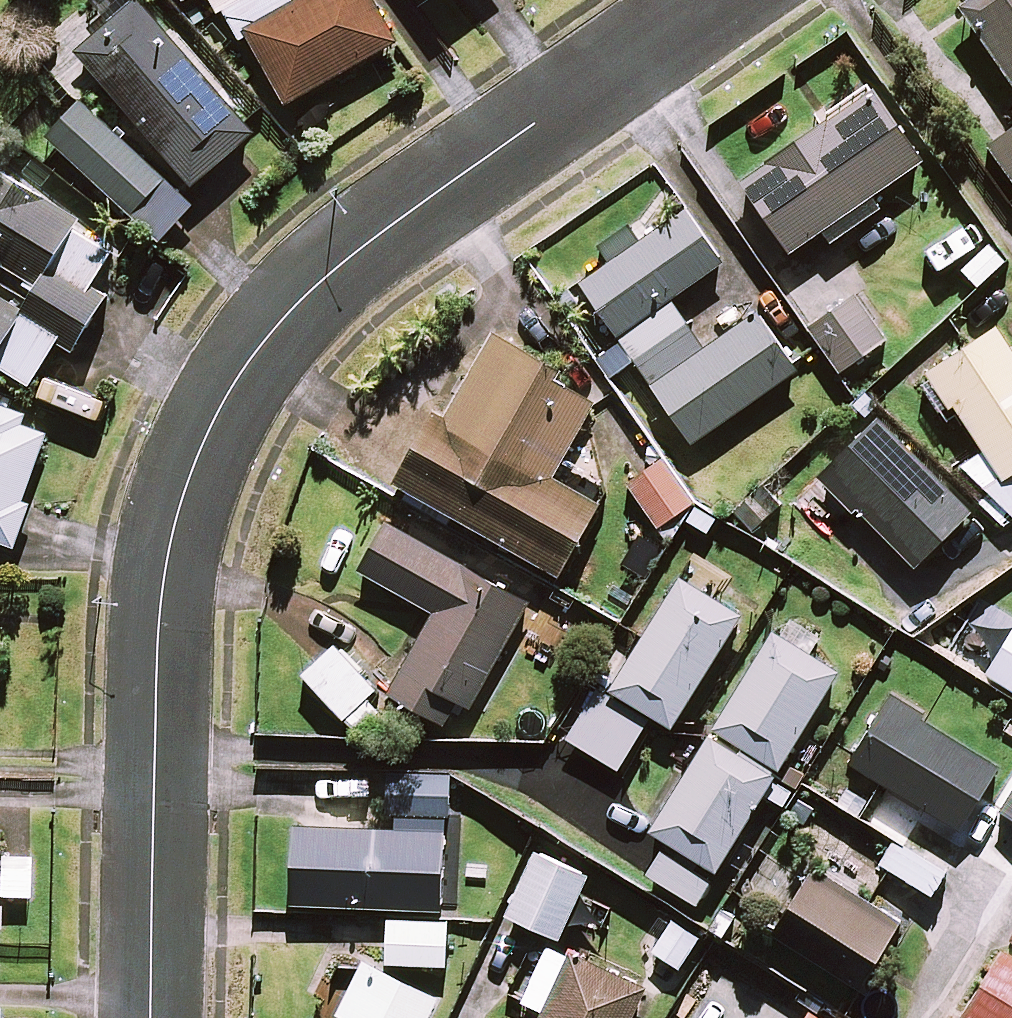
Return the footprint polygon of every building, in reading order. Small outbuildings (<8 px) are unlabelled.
[(140,0),(134,0),(75,51),(191,186),(254,132),(140,0)] [(217,15),(222,12),(238,41),(246,36),(285,104),(394,42),(371,0),(298,0),(289,5),(287,0),(208,0),(217,15)] [(959,7),(1011,86),(1011,0),(969,0),(959,7)] [(821,230),(830,242),(881,206),(872,194),(921,159),(870,88),(740,182),(790,252),(821,230)] [(186,200),(89,109),(56,144),(154,235),(186,200)] [(987,146),(1011,182),(1011,129),(987,146)] [(2,370),(28,386),(59,336),(70,344),(127,252),(0,173),(0,266),(30,285),(16,307),(0,297),(0,373),(2,370)] [(720,263),(683,210),(636,243),(625,228),(604,242),(615,259),(580,283),(691,443),(794,371),(755,315),(704,350),(668,299),(720,263)] [(1004,261),(985,244),(959,272),(978,290),(1004,261)] [(891,336),(858,286),(804,322),(837,372),(891,336)] [(995,328),(920,377),(947,420),(958,413),(982,448),(962,461),(1001,523),(1011,516),(1011,354),(995,328)] [(595,397),(492,339),(446,421),(434,414),(395,484),(557,575),(597,505),(549,479),(595,397)] [(49,429),(22,421),(25,414),(0,406),(0,540),(12,544),(49,429)] [(968,512),(877,418),(818,476),(854,513),(838,529),(867,558),(887,539),(913,566),(968,512)] [(694,504),(664,459),(627,484),(657,529),(694,504)] [(528,598),(384,516),(355,568),(433,613),(388,693),(453,730),(528,598)] [(665,549),(641,534),(620,567),(644,582),(665,549)] [(739,614),(679,577),(611,690),(670,726),(739,614)] [(836,670),(771,631),(651,832),(667,841),(647,874),(695,903),(761,793),(781,804),(790,790),(771,779),(836,670)] [(987,675),(1011,690),(1011,633),(987,675)] [(374,688),(332,646),(302,676),(344,718),(374,688)] [(645,724),(593,693),(566,738),(617,769),(645,724)] [(997,765),(887,700),(849,764),(959,829),(997,765)] [(446,776),(388,773),(386,812),(396,812),(395,830),(294,825),(290,902),(440,909),(446,776)] [(958,846),(907,817),(880,864),(931,893),(958,846)] [(586,875),(533,851),(504,914),(558,938),(586,875)] [(27,896),(28,855),(0,854),(0,895),(27,896)] [(898,925),(809,868),(769,931),(858,988),(898,925)] [(446,923),(389,919),(385,961),(443,966),(446,923)] [(698,939),(668,919),(648,948),(677,968),(698,939)] [(546,941),(520,996),(544,1008),(539,1017),(633,1017),(647,991),(546,941)] [(1000,949),(959,1017),(960,1017),(1011,1017),(1011,956),(1000,949)] [(369,963),(341,1017),(427,1017),(438,998),(369,963)]
